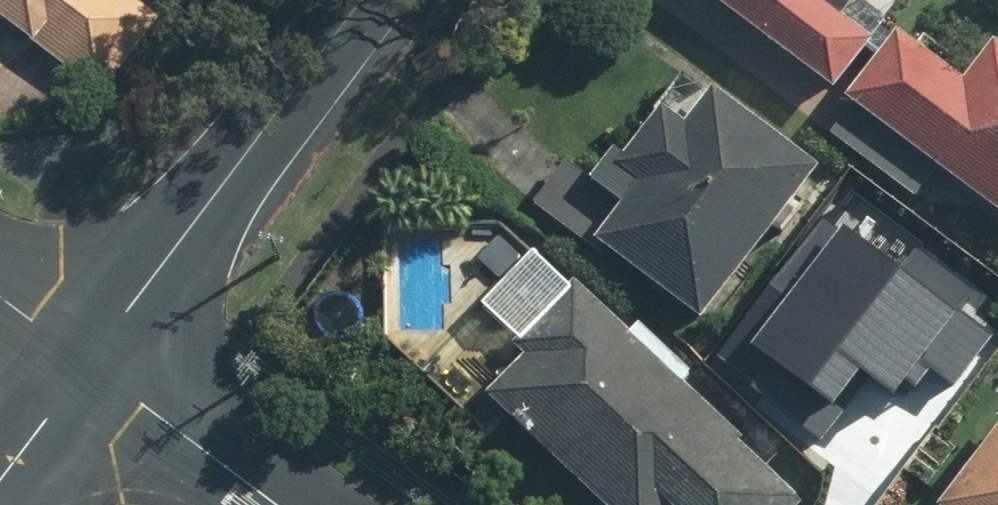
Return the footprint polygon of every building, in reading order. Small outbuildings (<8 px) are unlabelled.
[(28,53),(33,46),(103,98),(156,27),(120,0),(0,0),(0,33),(28,53)] [(829,99),(860,56),(829,35),(855,0),(690,0),(829,99)] [(890,43),(838,113),(997,230),(997,61),(987,53),(958,92),(890,43)] [(702,96),(676,133),(649,113),(593,190),(561,167),(529,211),(697,331),(811,174),(702,96)] [(826,431),(844,407),(832,399),(865,354),(911,388),(931,360),(961,381),(997,331),(997,325),(974,308),(985,293),(912,241),(897,262),(825,210),(719,354),(826,431)] [(570,286),(496,362),(506,372),(482,397),(593,504),(794,504),(570,286)] [(997,417),(935,504),(997,504),(997,417)]
